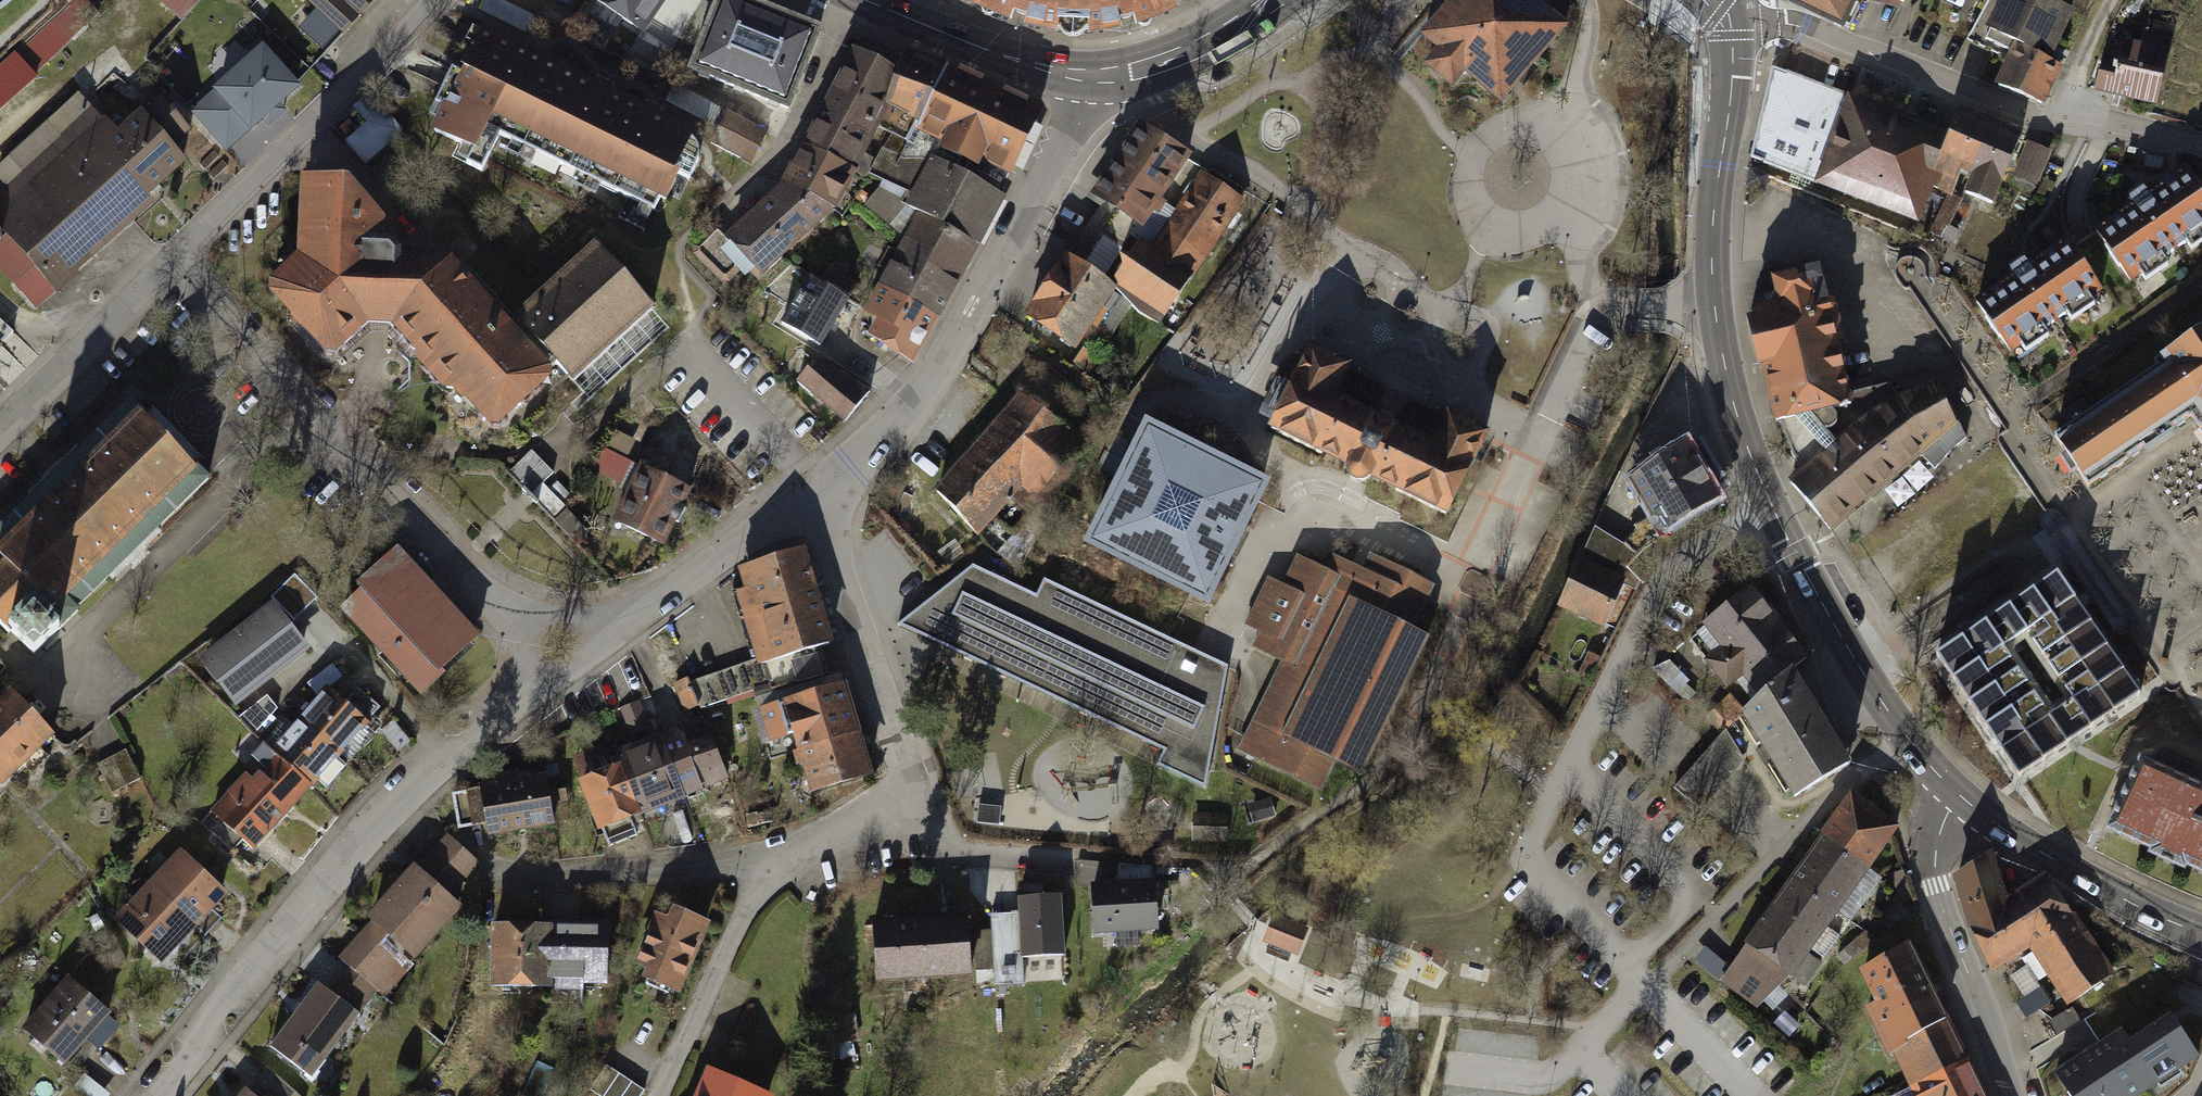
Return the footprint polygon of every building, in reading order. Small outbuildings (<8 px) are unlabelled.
[(184,18),(201,0),(166,0),(184,18)] [(345,36),(379,0),(307,0),(345,36)] [(605,3),(644,30),(665,0),(607,0),(605,3)] [(737,0),(721,0),(692,68),(789,110),(819,32),(737,0)] [(1030,27),(1065,32),(1092,32),(1122,28),(1139,23),(1176,6),(1173,0),(966,0),(1030,27)] [(1424,35),(1440,49),(1426,65),(1450,86),(1464,71),(1501,103),(1566,28),(1534,0),(1455,0),(1424,35)] [(1852,33),(1866,0),(1782,0),(1852,33)] [(2052,0),(2007,0),(1988,40),(2016,54),(2020,45),(2047,58),(2071,9),(2052,0)] [(482,29),(432,130),(492,159),(504,135),(661,213),(699,137),(482,29)] [(2120,32),(2105,91),(2159,106),(2175,47),(2120,32)] [(267,42),(191,106),(227,150),(303,86),(267,42)] [(2016,54),(2001,85),(2043,105),(2062,65),(2047,58),(2020,45),(2016,54)] [(854,51),(828,103),(873,125),(909,143),(944,71),(906,52),(896,71),(854,51)] [(0,65),(0,112),(36,80),(13,54),(0,65)] [(1948,137),(1772,68),(1751,155),(1919,221),(1932,182),(1948,137)] [(1038,117),(944,71),(909,143),(950,163),(954,154),(977,165),(980,158),(1011,172),(1038,117)] [(0,186),(0,224),(37,266),(59,290),(78,273),(69,262),(183,161),(170,146),(189,129),(161,98),(119,135),(92,104),(0,186)] [(732,233),(767,271),(833,212),(873,125),(828,103),(785,187),(732,233)] [(1932,182),(1995,206),(2022,135),(1958,111),(1948,137),(1932,182)] [(727,113),(711,143),(750,163),(765,134),(727,113)] [(374,120),(348,140),(365,161),(391,141),(374,120)] [(1192,155),(1142,127),(1095,194),(1109,203),(1140,224),(1192,155)] [(2036,184),(2050,151),(2030,142),(2015,175),(2036,184)] [(970,240),(996,197),(949,169),(906,240),(961,273),(978,245),(970,240)] [(2135,289),(2201,243),(2201,191),(2187,169),(2095,233),(2135,289)] [(350,176),(309,177),(304,263),(273,291),(333,356),(374,323),(400,326),(494,428),(552,374),(447,262),(388,261),(392,225),(350,176)] [(1191,274),(1236,200),(1205,176),(1154,249),(1191,274)] [(1101,279),(1140,224),(1109,203),(1070,257),(1101,279)] [(912,362),(961,273),(906,240),(869,310),(881,320),(874,336),(912,362)] [(1109,285),(1114,288),(1138,312),(1172,336),(1193,305),(1178,297),(1191,274),(1154,249),(1141,240),(1109,285)] [(1976,304),(2016,362),(2107,299),(2067,241),(1976,304)] [(603,243),(518,317),(574,381),(659,307),(603,243)] [(1070,257),(1066,255),(1029,312),(1074,348),(1114,288),(1109,285),(1101,279),(1070,257)] [(38,309),(59,290),(37,266),(15,282),(38,309)] [(1762,366),(1775,414),(1793,455),(1805,471),(1830,452),(1855,428),(1876,413),(1903,398),(1889,382),(1849,395),(1818,267),(1774,281),(1780,304),(1751,313),(1762,366)] [(800,324),(834,350),(862,309),(824,288),(800,324)] [(2089,487),(2145,449),(2146,451),(2173,433),(2172,431),(2193,417),(2196,422),(2201,431),(2201,330),(2153,362),(2157,369),(2056,437),(2089,487)] [(1347,364),(1309,345),(1269,424),(1349,464),(1343,476),(1373,491),(1379,480),(1443,512),(1484,431),(1447,413),(1431,444),(1332,394),(1347,364)] [(823,358),(803,383),(848,420),(869,395),(823,358)] [(1830,452),(1805,471),(1792,482),(1828,530),(1893,477),(1921,452),(1934,469),(1966,437),(1959,422),(1956,424),(1931,373),(1902,385),(1909,394),(1903,398),(1876,413),(1855,428),(1830,452)] [(1028,382),(936,493),(981,530),(995,512),(1010,524),(1087,431),(1028,382)] [(0,527),(0,625),(9,634),(12,631),(24,644),(34,653),(56,631),(57,632),(78,611),(76,609),(110,575),(113,579),(160,532),(157,529),(208,478),(195,465),(193,466),(141,415),(144,412),(131,399),(80,450),(77,447),(30,493),(32,495),(0,527)] [(1208,601),(1263,487),(1147,428),(1088,541),(1208,601)] [(691,500),(713,452),(662,429),(641,477),(691,500)] [(1698,441),(1634,481),(1667,533),(1731,493),(1698,441)] [(670,548),(691,500),(641,477),(619,525),(670,548)] [(1598,533),(1586,563),(1626,581),(1639,551),(1598,533)] [(477,636),(397,549),(358,585),(363,591),(344,608),(422,692),(440,676),(437,673),(477,636)] [(830,645),(802,550),(748,566),(754,588),(741,591),(761,658),(763,665),(816,649),(830,645)] [(1361,779),(1431,641),(1410,630),(1432,587),(1374,557),(1366,574),(1336,559),(1329,573),(1300,558),(1285,588),(1270,580),(1247,625),(1265,634),(1259,646),(1284,659),(1235,755),(1317,796),(1333,764),(1361,779)] [(1605,628),(1626,581),(1586,563),(1565,610),(1605,628)] [(903,626),(1155,751),(1160,763),(1212,789),(1229,668),(1049,582),(1036,595),(978,564),(903,626)] [(2059,569),(1927,659),(2016,789),(2148,699),(2059,569)] [(1807,657),(1748,587),(1705,623),(1725,647),(1707,662),(1728,686),(1743,673),(1762,695),(1790,672),(1807,657)] [(271,610),(207,661),(236,698),(302,647),(271,610)] [(824,675),(816,649),(763,665),(770,685),(772,692),(824,675)] [(1589,683),(1601,661),(1590,655),(1578,677),(1589,683)] [(761,658),(691,682),(700,706),(700,710),(770,685),(763,665),(761,658)] [(1848,767),(1790,672),(1762,695),(1744,714),(1797,798),(1848,767)] [(689,677),(673,684),(684,712),(700,706),(691,682),(689,677)] [(842,687),(763,710),(772,739),(796,732),(802,750),(856,734),(842,687)] [(0,698),(0,784),(1,785),(24,762),(33,771),(50,755),(41,746),(55,733),(38,715),(11,688),(0,698)] [(327,691),(302,720),(341,755),(354,739),(362,745),(376,731),(367,722),(381,707),(358,688),(344,702),(327,691)] [(246,712),(253,727),(280,714),(273,699),(246,712)] [(637,701),(622,707),(633,733),(648,727),(637,701)] [(265,746),(311,788),(341,755),(302,720),(296,727),(288,720),(283,725),(276,718),(257,739),(265,746)] [(663,742),(684,795),(726,770),(707,721),(663,742)] [(868,775),(856,734),(802,750),(796,751),(799,762),(808,763),(816,790),(868,775)] [(619,766),(639,813),(684,795),(663,742),(661,737),(616,755),(619,766)] [(212,810),(251,847),(311,788),(265,746),(255,757),(267,767),(261,774),(253,767),(212,810)] [(128,750),(99,764),(113,792),(142,778),(128,750)] [(2106,828),(2153,849),(2151,853),(2185,868),(2186,864),(2201,871),(2201,770),(2162,751),(2155,766),(2138,759),(2106,828)] [(583,782),(610,845),(636,834),(631,824),(642,819),(639,813),(619,766),(583,782)] [(500,786),(480,789),(486,823),(489,836),(554,824),(550,805),(546,781),(545,777),(518,782),(516,774),(498,777),(500,786)] [(560,778),(546,781),(550,805),(564,803),(560,778)] [(480,789),(453,794),(459,827),(486,823),(480,789)] [(1899,822),(1854,792),(1824,834),(1871,864),(1899,822)] [(1824,834),(1724,985),(1770,1015),(1871,864),(1824,834)] [(449,840),(428,864),(453,887),(475,863),(449,840)] [(208,905),(222,891),(185,856),(154,888),(192,923),(208,905)] [(1998,858),(1959,874),(1998,971),(2076,916),(2048,876),(2014,896),(1998,858)] [(375,921),(411,952),(436,924),(441,928),(460,907),(446,895),(453,887),(428,864),(420,873),(416,869),(372,918),(375,921)] [(1152,867),(1119,865),(1114,884),(1154,882),(1152,867)] [(1114,884),(1093,886),(1096,933),(1156,929),(1154,882),(1114,884)] [(184,931),(192,923),(154,888),(134,906),(143,915),(129,929),(159,960),(175,942),(185,941),(184,931)] [(1061,895),(1020,897),(1020,914),(1024,958),(1064,955),(1061,895)] [(222,917),(208,905),(192,923),(206,936),(222,917)] [(1020,914),(993,916),(993,931),(996,969),(997,985),(1024,983),(1020,914)] [(672,989),(701,924),(684,916),(682,921),(673,917),(671,922),(662,918),(657,929),(652,927),(637,962),(649,968),(645,977),(672,989)] [(1280,920),(1269,944),(1298,957),(1309,933),(1280,920)] [(2079,920),(2035,949),(2073,1006),(2117,977),(2079,920)] [(375,921),(342,960),(350,968),(378,991),(382,994),(415,956),(411,952),(375,921)] [(966,922),(874,924),(875,979),(912,978),(912,989),(925,988),(925,976),(968,975),(966,922)] [(185,941),(175,942),(187,954),(206,936),(192,923),(184,931),(185,941)] [(550,926),(495,926),(495,987),(549,988),(550,926)] [(550,926),(549,988),(585,988),(586,979),(606,979),(607,927),(550,926)] [(993,931),(974,932),(977,970),(996,969),(993,931)] [(1908,947),(1862,972),(1878,1002),(1868,1007),(1893,1052),(1910,1042),(1949,1021),(1908,947)] [(378,991),(350,968),(330,993),(355,1012),(359,1015),(378,991)] [(997,985),(996,969),(977,970),(978,986),(997,985)] [(859,988),(847,978),(840,986),(852,996),(859,988)] [(69,981),(24,1032),(36,1042),(41,1040),(65,1061),(106,1014),(69,981)] [(330,993),(319,985),(271,1047),(307,1074),(355,1012),(330,993)] [(2069,1095),(2136,1095),(2194,1058),(2166,1017),(2129,1041),(2122,1031),(2055,1075),(2069,1095)] [(1962,1058),(1949,1021),(1910,1042),(1928,1075),(1962,1058)] [(1928,1095),(1980,1095),(1962,1058),(1928,1075),(1911,1083),(1913,1087),(1922,1083),(1928,1095)] [(537,1061),(520,1095),(547,1095),(558,1071),(537,1061)] [(608,1067),(592,1092),(598,1095),(641,1095),(644,1091),(608,1067)] [(260,1085),(273,1095),(292,1095),(296,1092),(271,1071),(260,1085)] [(711,1072),(700,1095),(753,1095),(742,1091),(744,1087),(711,1072)]
